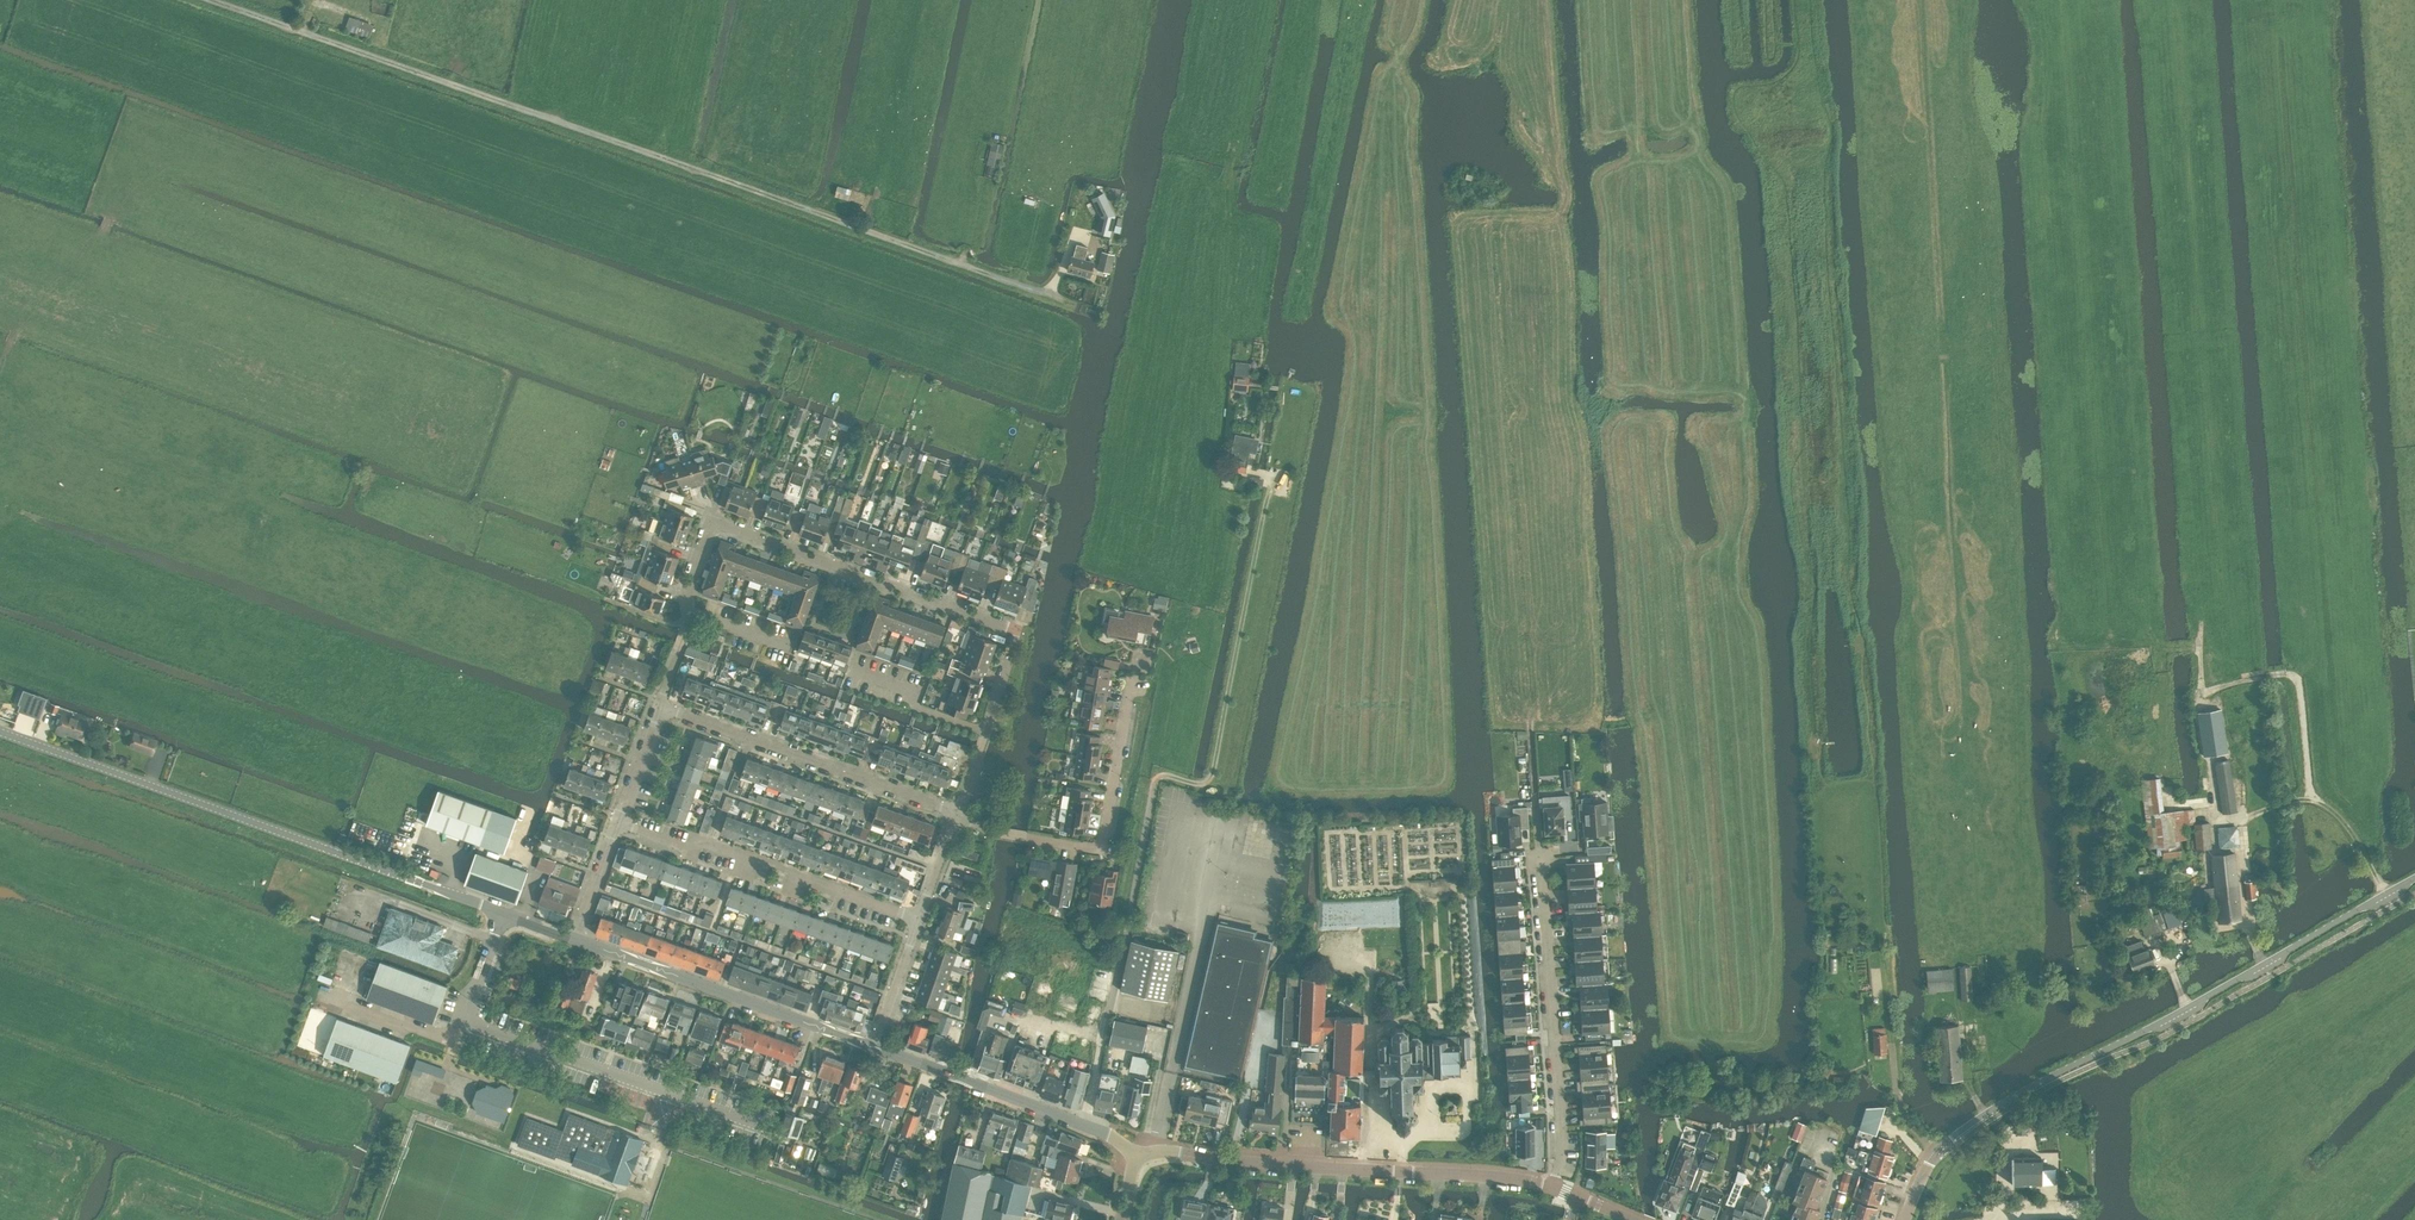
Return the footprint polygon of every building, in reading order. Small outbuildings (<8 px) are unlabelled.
[(369,38),(374,25),(350,17),(345,30),(369,38)] [(998,168),(1002,153),(990,150),(986,165),(989,165),(986,175),(994,177),(996,168),(998,168)] [(1103,193),(1094,198),(1103,217),(1099,233),(1109,235),(1114,215),(1103,193)] [(1085,260),(1088,247),(1077,244),(1073,257),(1072,257),(1068,270),(1090,276),(1094,263),(1085,260)] [(1111,274),(1115,254),(1101,251),(1097,271),(1111,274)] [(1248,391),(1250,363),(1235,361),(1233,389),(1248,391)] [(751,392),(747,402),(753,404),(757,394),(751,392)] [(765,406),(763,412),(769,415),(772,408),(765,406)] [(794,415),(790,425),(797,427),(800,421),(798,417),(794,415)] [(821,426),(818,436),(825,439),(829,429),(821,426)] [(1236,453),(1232,469),(1245,472),(1250,450),(1256,451),(1257,443),(1239,438),(1239,440),(1234,438),(1231,452),(1236,453)] [(707,448),(692,452),(693,457),(694,457),(697,467),(701,466),(704,476),(705,475),(719,471),(722,473),(719,482),(726,484),(734,463),(726,461),(716,464),(714,455),(709,457),(707,448)] [(667,469),(662,471),(667,487),(681,483),(678,472),(683,471),(680,461),(679,456),(664,460),(667,469)] [(683,471),(678,472),(681,483),(682,487),(696,483),(697,486),(707,483),(705,475),(704,476),(701,466),(697,467),(694,457),(693,457),(680,461),(683,471)] [(603,458),(600,467),(608,470),(611,461),(603,458)] [(983,474),(980,484),(985,485),(989,476),(983,474)] [(668,499),(671,492),(655,486),(643,482),(641,489),(666,498),(668,499)] [(726,484),(720,501),(726,503),(725,507),(737,512),(746,487),(734,483),(732,487),(726,484)] [(999,484),(997,491),(1004,493),(1006,486),(999,484)] [(746,487),(737,512),(749,516),(750,512),(757,514),(763,498),(756,495),(757,491),(746,487)] [(763,498),(757,514),(763,516),(762,521),(774,525),(783,501),(771,496),(769,500),(763,498)] [(841,513),(849,516),(854,500),(847,497),(841,513)] [(688,530),(693,516),(680,511),(683,504),(668,499),(666,498),(663,506),(669,508),(664,521),(688,530)] [(783,501),(774,525),(786,529),(787,525),(794,528),(800,511),(792,508),(794,505),(783,501)] [(800,511),(794,528),(800,530),(799,534),(811,538),(819,514),(807,510),(806,513),(800,511)] [(819,514),(811,538),(822,543),(824,538),(831,541),(837,524),(841,513),(834,510),(831,518),(819,514)] [(841,513),(831,541),(838,543),(836,547),(842,550),(843,546),(850,548),(859,523),(859,522),(848,519),(849,516),(841,513)] [(905,538),(896,565),(902,567),(901,570),(906,572),(913,555),(920,557),(926,541),(930,527),(932,520),(925,518),(922,525),(923,525),(917,540),(905,536),(904,538),(905,538)] [(683,544),(688,530),(664,521),(659,519),(654,533),(645,529),(642,537),(649,539),(651,540),(652,540),(668,546),(670,539),(683,544)] [(859,523),(850,548),(856,551),(853,559),(858,561),(871,526),(872,523),(860,519),(859,522),(859,523)] [(871,526),(858,561),(863,563),(866,554),(873,556),(882,531),(882,530),(871,526)] [(882,531),(873,556),(879,559),(876,568),(881,569),(893,534),(882,531)] [(893,534),(881,569),(886,571),(889,562),(896,565),(905,538),(904,538),(893,534)] [(666,552),(668,546),(652,540),(651,540),(649,539),(641,560),(649,563),(674,571),(679,557),(666,552)] [(735,552),(737,546),(721,540),(702,593),(718,599),(728,571),(727,571),(734,552),(735,552)] [(926,541),(920,557),(926,559),(925,563),(920,577),(932,581),(941,557),(944,547),(933,543),(926,541)] [(941,557),(932,581),(944,586),(947,578),(953,581),(956,574),(963,554),(954,551),(954,553),(944,550),(945,547),(944,547),(941,557)] [(746,556),(735,552),(734,552),(727,571),(728,571),(739,576),(746,556)] [(963,554),(956,574),(962,576),(957,590),(970,595),(978,571),(978,570),(981,562),(970,558),(970,556),(963,554)] [(750,579),(757,560),(746,556),(739,576),(750,579)] [(632,579),(637,581),(654,587),(656,581),(668,585),(674,571),(649,563),(641,560),(637,573),(635,572),(632,579)] [(761,583),(768,564),(757,560),(750,579),(761,583)] [(978,571),(970,595),(982,599),(987,585),(993,587),(1000,567),(981,560),(981,562),(978,570),(978,571)] [(772,587),(779,568),(768,564),(761,583),(772,587)] [(1000,567),(993,587),(999,589),(994,603),(1006,608),(1015,584),(1004,580),(1008,570),(1000,567)] [(783,591),(790,572),(779,568),(772,587),(783,591)] [(801,629),(815,591),(820,576),(804,570),(802,576),(803,576),(796,596),(795,595),(785,623),(801,629)] [(796,596),(803,576),(802,576),(790,572),(783,591),(795,595),(796,596)] [(1015,584),(1006,608),(1018,612),(1022,603),(1027,605),(1025,609),(1033,611),(1037,598),(1036,598),(1039,590),(1034,589),(1037,580),(1029,577),(1026,588),(1015,584)] [(659,613),(664,598),(651,594),(654,587),(637,581),(630,602),(635,604),(659,613)] [(889,606),(890,601),(874,595),(855,649),(872,654),(882,626),(881,626),(888,606),(889,606)] [(736,605),(737,601),(723,596),(722,600),(736,605)] [(1161,596),(1158,609),(1166,610),(1169,598),(1161,596)] [(759,613),(760,609),(746,603),(744,608),(759,613)] [(900,610),(889,606),(888,606),(881,626),(882,626),(893,631),(900,610)] [(1109,622),(1106,635),(1135,641),(1137,629),(1151,631),(1154,617),(1126,612),(1124,619),(1118,618),(1119,611),(1106,609),(1103,620),(1109,622)] [(904,634),(912,614),(900,610),(893,631),(904,634)] [(781,621),(783,617),(769,612),(768,616),(781,621)] [(916,638),(923,618),(912,614),(904,634),(916,638)] [(927,642),(934,622),(923,618),(916,638),(927,642)] [(938,646),(946,626),(934,622),(927,642),(938,646)] [(969,626),(966,633),(972,635),(967,648),(992,656),(996,643),(987,639),(989,633),(969,626)] [(810,655),(817,634),(805,630),(797,650),(810,655)] [(947,631),(944,641),(950,643),(953,634),(947,631)] [(821,659),(828,638),(817,634),(810,655),(821,659)] [(833,663),(839,642),(828,638),(821,659),(833,663)] [(1200,651),(1197,641),(1190,643),(1192,653),(1200,651)] [(846,671),(848,665),(846,664),(852,647),(839,642),(833,663),(840,665),(839,669),(846,671)] [(876,655),(882,657),(884,652),(886,647),(880,645),(876,655)] [(620,672),(629,647),(626,646),(623,655),(612,651),(607,668),(620,672)] [(637,660),(629,657),(632,648),(629,647),(620,672),(633,677),(642,652),(640,651),(637,660)] [(953,658),(950,665),(970,672),(972,667),(986,672),(992,656),(967,648),(962,661),(953,658)] [(650,664),(642,661),(645,653),(642,652),(633,677),(647,682),(653,665),(655,666),(658,658),(653,656),(650,664)] [(707,669),(708,667),(709,662),(696,657),(693,664),(707,669)] [(794,670),(797,662),(791,660),(789,668),(794,670)] [(712,671),(715,664),(709,662),(708,667),(707,669),(712,671)] [(948,671),(947,673),(957,676),(952,689),(977,698),(982,684),(968,679),(970,672),(950,665),(948,671)] [(1085,677),(1083,687),(1107,691),(1107,692),(1111,692),(1112,686),(1108,685),(1111,669),(1094,666),(1093,673),(1078,671),(1078,676),(1085,677)] [(722,668),(720,675),(725,678),(728,671),(722,668)] [(814,679),(816,674),(809,671),(807,677),(814,679)] [(822,682),(824,676),(816,674),(814,679),(822,682)] [(747,686),(750,679),(743,676),(740,684),(747,686)] [(689,677),(682,695),(696,700),(702,682),(689,677)] [(841,686),(844,679),(839,677),(836,684),(841,686)] [(594,679),(590,690),(598,693),(602,682),(594,679)] [(702,682),(696,700),(709,705),(716,687),(717,682),(711,680),(710,685),(702,682)] [(716,687),(709,705),(723,709),(729,692),(731,687),(717,682),(716,687)] [(729,692),(723,709),(737,714),(745,692),(731,687),(729,692)] [(1081,702),(1105,706),(1105,707),(1112,708),(1114,700),(1108,699),(1108,701),(1106,700),(1107,692),(1107,691),(1083,687),(1081,702)] [(941,700),(938,709),(965,718),(968,712),(972,713),(977,698),(952,689),(948,703),(941,700)] [(39,719),(46,698),(41,697),(24,690),(19,705),(17,712),(39,719)] [(745,692),(737,714),(750,719),(758,697),(745,692)] [(758,697),(750,719),(764,724),(768,714),(774,717),(779,703),(772,700),(772,702),(758,697)] [(1088,719),(1087,727),(1104,730),(1107,716),(1103,715),(1105,707),(1105,706),(1081,702),(1073,700),(1072,705),(1080,707),(1078,718),(1088,719)] [(818,710),(820,703),(814,701),(811,708),(818,710)] [(55,714),(58,706),(50,703),(47,711),(55,714)] [(788,706),(782,704),(777,718),(783,720),(781,727),(794,732),(800,715),(802,710),(796,708),(795,713),(787,710),(788,706)] [(598,734),(607,709),(604,708),(601,716),(590,712),(584,729),(598,734)] [(2220,708),(2197,712),(2203,756),(2226,753),(2220,708)] [(615,721),(607,718),(610,710),(607,709),(598,734),(611,739),(620,714),(618,713),(615,721)] [(844,720),(847,713),(841,711),(838,718),(844,720)] [(865,720),(869,718),(870,714),(863,711),(861,718),(865,720)] [(81,738),(87,722),(62,713),(55,732),(65,736),(66,733),(81,738)] [(800,715),(794,732),(808,737),(815,720),(814,720),(815,715),(810,713),(809,718),(800,715)] [(850,722),(852,715),(847,713),(844,720),(850,722)] [(628,726),(620,723),(623,715),(620,714),(611,739),(625,744),(631,727),(634,728),(636,719),(631,718),(628,726)] [(822,742),(828,725),(815,720),(808,737),(822,742)] [(841,729),(842,724),(836,722),(834,727),(828,725),(822,742),(835,746),(841,729)] [(849,751),(855,734),(841,729),(835,746),(849,751)] [(856,730),(855,734),(849,751),(863,756),(865,749),(872,751),(877,738),(856,730)] [(915,745),(919,732),(913,730),(909,743),(915,745)] [(920,747),(925,734),(919,732),(915,745),(920,747)] [(151,754),(156,741),(134,733),(129,746),(151,754)] [(892,767),(898,750),(885,745),(887,741),(886,741),(887,736),(880,733),(878,739),(879,739),(874,752),(881,755),(878,762),(892,767)] [(1100,738),(1100,737),(1076,733),(1075,741),(1079,742),(1077,755),(1099,759),(1102,745),(1096,744),(1098,737),(1100,738)] [(717,750),(719,744),(697,736),(692,750),(711,757),(714,749),(717,750)] [(952,769),(961,744),(949,740),(947,747),(945,746),(942,754),(939,764),(933,781),(946,786),(953,769),(952,769)] [(942,754),(945,746),(939,744),(936,752),(942,754)] [(733,765),(738,751),(730,748),(725,762),(733,765)] [(707,771),(711,757),(692,750),(687,764),(703,769),(707,771)] [(905,772),(911,755),(898,750),(892,767),(905,772)] [(919,776),(925,760),(927,754),(921,752),(919,757),(911,755),(905,772),(919,776)] [(1097,772),(1099,759),(1077,755),(1075,768),(1070,767),(1069,775),(1093,780),(1093,779),(1090,779),(1092,771),(1097,772)] [(754,780),(760,763),(748,759),(741,776),(754,780)] [(933,781),(939,764),(925,760),(919,776),(933,781)] [(2229,760),(2214,762),(2222,814),(2237,812),(2229,760)] [(730,772),(733,765),(725,762),(722,769),(730,772)] [(768,785),(774,768),(760,763),(754,780),(768,785)] [(578,790),(587,765),(584,764),(581,772),(571,768),(564,785),(578,790)] [(698,783),(703,769),(687,764),(682,777),(698,783)] [(594,777),(587,774),(590,766),(587,765),(578,790),(591,795),(600,769),(597,769),(594,777)] [(780,790),(787,773),(774,768),(768,785),(780,790)] [(608,782),(600,779),(603,770),(600,769),(591,795),(605,800),(611,783),(613,784),(616,775),(611,773),(608,782)] [(793,794),(800,777),(787,773),(780,790),(793,794)] [(694,797),(698,783),(682,777),(677,791),(694,797)] [(807,799),(813,782),(800,777),(793,794),(807,799)] [(741,795),(743,789),(737,787),(740,780),(733,778),(728,791),(741,795)] [(723,792),(726,784),(717,781),(715,789),(723,792)] [(820,804),(826,787),(813,782),(807,799),(820,804)] [(833,808),(839,791),(826,787),(820,804),(833,808)] [(1091,792),(1091,791),(1067,787),(1066,795),(1070,796),(1068,809),(1090,813),(1092,799),(1087,798),(1088,791),(1091,792)] [(720,800),(723,792),(715,789),(712,797),(720,800)] [(439,790),(427,824),(504,852),(517,818),(439,790)] [(689,810),(694,797),(677,791),(672,804),(689,810)] [(846,813),(852,796),(839,791),(833,808),(846,813)] [(761,803),(764,796),(757,793),(755,800),(761,803)] [(1570,795),(1543,797),(1544,807),(1546,833),(1564,832),(1563,815),(1571,815),(1570,799),(1570,795)] [(729,811),(733,798),(726,796),(722,809),(729,811)] [(767,805),(770,798),(764,796),(761,803),(767,805)] [(864,827),(870,810),(862,808),(865,800),(852,796),(846,813),(859,817),(856,824),(864,827)] [(1591,803),(1590,797),(1581,798),(1583,832),(1609,830),(1607,802),(1591,803)] [(744,810),(746,803),(740,800),(737,807),(744,810)] [(787,812),(790,805),(783,803),(781,810),(787,812)] [(684,824),(689,810),(672,804),(667,818),(684,824)] [(793,814),(795,807),(790,805),(787,812),(793,814)] [(887,827),(893,810),(878,805),(876,812),(870,810),(864,827),(870,829),(872,822),(887,827)] [(1501,844),(1506,844),(1520,843),(1519,829),(1529,828),(1527,805),(1513,806),(1513,815),(1498,816),(1500,844),(1501,844)] [(713,819),(716,811),(708,808),(705,816),(713,819)] [(1087,827),(1090,813),(1068,809),(1065,822),(1061,821),(1060,830),(1083,834),(1083,833),(1081,833),(1082,826),(1087,827)] [(770,819),(772,812),(766,810),(764,817),(770,819)] [(901,832),(907,815),(893,810),(887,827),(901,832)] [(2183,810),(2145,814),(2149,848),(2156,848),(2157,855),(2161,854),(2161,858),(2180,856),(2179,840),(2186,839),(2183,810)] [(813,821),(816,815),(810,813),(807,819),(813,821)] [(914,837),(920,820),(907,815),(901,832),(914,837)] [(708,833),(713,819),(705,816),(700,830),(708,833)] [(734,838),(740,821),(727,816),(721,833),(734,838)] [(796,828),(799,821),(792,819),(790,826),(796,828)] [(558,846),(567,821),(564,820),(561,828),(550,824),(544,841),(558,846)] [(928,842),(934,825),(920,820),(914,837),(928,842)] [(575,833),(567,830),(570,822),(567,821),(558,846),(571,851),(580,826),(577,825),(575,833)] [(747,842),(753,826),(740,821),(734,838),(747,842)] [(839,830),(842,824),(836,821),(833,828),(839,830)] [(2197,850),(2211,849),(2209,822),(2194,824),(2197,850)] [(845,833),(848,826),(842,824),(839,830),(845,833)] [(588,838),(580,835),(583,827),(580,826),(571,851),(585,856),(591,839),(593,840),(596,831),(591,830),(588,838)] [(760,847),(766,830),(753,826),(747,842),(760,847)] [(822,837),(825,831),(818,828),(816,835),(822,837)] [(773,851),(779,835),(766,830),(760,847),(773,851)] [(828,839),(830,833),(825,831),(822,837),(828,839)] [(341,832),(338,839),(343,842),(346,834),(341,832)] [(786,856),(792,839),(779,835),(773,851),(786,856)] [(849,846),(851,840),(844,838),(842,844),(849,846)] [(799,861),(805,844),(792,839),(786,856),(799,861)] [(894,850),(896,845),(888,842),(886,847),(894,850)] [(812,865),(818,849),(805,844),(799,861),(812,865)] [(903,853),(905,848),(896,845),(894,850),(903,853)] [(620,847),(613,865),(620,868),(622,863),(635,868),(641,852),(628,847),(627,849),(620,847)] [(874,856),(877,849),(870,847),(868,854),(874,856)] [(928,863),(930,856),(910,848),(908,855),(922,860),(928,863)] [(976,859),(979,852),(967,848),(965,855),(976,859)] [(825,870),(831,853),(818,849),(812,865),(825,870)] [(641,852),(635,868),(649,873),(655,856),(641,852)] [(1491,859),(1493,879),(1513,878),(1512,867),(1515,867),(1514,858),(1510,858),(1509,852),(1501,853),(1501,859),(1491,859)] [(516,902),(516,901),(527,871),(477,853),(465,884),(516,902)] [(839,875),(845,858),(831,853),(825,870),(839,875)] [(2240,920),(2234,853),(2212,855),(2215,887),(2204,888),(2205,900),(2216,898),(2219,923),(2240,920)] [(551,874),(556,861),(541,856),(537,868),(551,874)] [(655,856),(649,873),(663,878),(668,861),(655,856)] [(894,863),(900,865),(903,858),(897,856),(894,863)] [(1057,861),(1032,857),(1029,874),(1054,879),(1050,903),(1069,906),(1072,892),(1069,892),(1071,878),(1066,877),(1069,863),(1057,860),(1057,861)] [(852,879),(858,862),(845,858),(839,875),(852,879)] [(924,874),(926,867),(903,858),(900,865),(924,874)] [(668,861),(663,878),(676,882),(682,866),(668,861)] [(864,884),(870,867),(858,862),(852,879),(864,884)] [(1592,887),(1591,862),(1567,863),(1566,863),(1566,864),(1567,866),(1568,888),(1567,888),(1592,887)] [(682,866),(676,882),(690,887),(696,871),(682,866)] [(877,888),(891,893),(897,876),(898,871),(885,866),(883,872),(877,888)] [(877,888),(883,872),(870,867),(864,884),(877,888)] [(1112,904),(1117,872),(1110,870),(1109,876),(1094,873),(1089,900),(1097,902),(1097,904),(1098,905),(1104,907),(1106,905),(1106,904),(1112,904)] [(690,887),(688,893),(701,897),(703,892),(704,892),(709,876),(696,871),(690,887)] [(574,906),(580,890),(581,887),(549,876),(539,904),(564,913),(567,904),(574,906)] [(709,876),(704,892),(717,897),(723,881),(709,876)] [(904,898),(910,881),(897,876),(891,893),(904,898)] [(1513,886),(1513,878),(1493,879),(1494,891),(1517,890),(1516,886),(1513,886)] [(2247,899),(2256,898),(2254,881),(2245,882),(2247,899)] [(614,886),(611,892),(622,896),(625,897),(627,891),(625,890),(614,886)] [(741,908),(746,892),(732,887),(727,903),(741,908)] [(1594,911),(1592,887),(1567,888),(1567,889),(1568,889),(1569,912),(1568,912),(1568,913),(1569,913),(1572,913),(1572,912),(1594,911)] [(958,889),(956,896),(962,898),(965,892),(958,889)] [(1495,903),(1514,902),(1514,893),(1517,893),(1517,890),(1494,891),(1495,903)] [(627,891),(625,897),(638,902),(641,896),(638,895),(627,891)] [(754,913),(760,897),(746,892),(741,908),(754,913)] [(2072,902),(2087,901),(2086,894),(2072,895),(2072,902)] [(641,896),(638,902),(649,906),(652,900),(641,896)] [(978,896),(977,899),(978,903),(985,906),(987,901),(987,899),(978,896)] [(606,911),(610,900),(601,897),(597,908),(595,915),(601,918),(595,934),(608,938),(614,921),(602,916),(604,910),(606,911)] [(767,918),(773,901),(760,897),(754,913),(767,918)] [(947,906),(942,920),(964,927),(970,909),(974,910),(975,903),(962,901),(953,898),(949,907),(947,906)] [(655,901),(652,907),(663,911),(665,904),(655,901)] [(781,922),(787,906),(773,901),(767,918),(781,922)] [(1515,911),(1514,902),(1495,903),(1496,915),(1518,914),(1518,910),(1515,911)] [(627,925),(621,943),(633,947),(639,930),(641,925),(633,922),(638,909),(637,909),(638,907),(634,905),(633,908),(627,925)] [(668,905),(666,912),(676,916),(679,909),(668,905)] [(794,927),(800,911),(787,906),(781,922),(794,927)] [(2176,907),(2162,912),(2168,928),(2182,923),(2176,907)] [(448,971),(456,948),(437,941),(442,927),(393,909),(379,946),(448,971)] [(682,910),(679,917),(690,921),(693,914),(682,910)] [(709,928),(714,914),(706,910),(703,918),(695,915),(693,922),(709,928)] [(808,932),(813,916),(800,911),(794,927),(808,932)] [(1594,911),(1572,912),(1572,913),(1574,936),(1573,936),(1573,937),(1598,935),(1597,911),(1594,911)] [(1496,928),(1516,926),(1516,918),(1519,917),(1518,914),(1496,915),(1496,928)] [(368,943),(372,933),(327,916),(323,926),(368,943)] [(821,937),(827,921),(813,916),(808,932),(821,937)] [(972,918),(968,929),(974,931),(978,920),(972,918)] [(2157,918),(2141,924),(2145,936),(2161,930),(2157,918)] [(942,920),(937,934),(952,939),(955,931),(966,935),(964,940),(970,942),(974,943),(978,934),(974,932),(974,931),(968,929),(964,927),(942,920)] [(621,943),(627,925),(614,921),(608,938),(621,943)] [(834,941),(840,925),(827,921),(821,937),(834,941)] [(727,934),(730,928),(719,924),(717,930),(727,934)] [(848,946),(854,930),(840,925),(834,941),(848,946)] [(1496,928),(1498,947),(1525,945),(1525,940),(1520,940),(1520,937),(1517,937),(1516,926),(1496,928)] [(1240,1077),(1263,977),(1271,940),(1217,928),(1185,1065),(1240,1077)] [(663,939),(665,932),(658,929),(656,936),(651,934),(645,952),(657,956),(664,939),(663,939)] [(645,952),(651,934),(639,930),(633,947),(645,952)] [(740,939),(742,933),(732,930),(730,935),(740,939)] [(861,951),(867,935),(854,930),(848,946),(861,951)] [(1186,942),(1188,934),(1177,931),(1175,940),(1186,942)] [(717,944),(720,936),(714,934),(712,942),(717,944)] [(754,944),(756,938),(746,934),(744,940),(754,944)] [(875,956),(880,940),(867,935),(861,951),(875,956)] [(1600,959),(1598,935),(1573,937),(1574,937),(1575,960),(1574,960),(1574,961),(1600,959)] [(670,961),(676,943),(664,939),(657,956),(670,961)] [(759,939),(757,945),(767,948),(769,943),(759,939)] [(731,940),(728,949),(734,951),(737,942),(731,940)] [(889,961),(894,945),(880,940),(875,956),(889,961)] [(2144,949),(2141,940),(2124,946),(2128,955),(2127,956),(2133,973),(2156,965),(2149,948),(2144,949)] [(1167,1000),(1178,952),(1131,941),(1121,990),(1167,1000)] [(682,965),(688,948),(676,943),(670,961),(682,965)] [(772,944),(770,949),(781,953),(783,948),(772,944)] [(934,945),(929,959),(965,972),(966,969),(953,964),(957,953),(934,945)] [(973,956),(976,949),(963,945),(960,951),(973,956)] [(1526,950),(1525,945),(1498,947),(1499,966),(1519,965),(1518,954),(1521,954),(1521,950),(1526,950)] [(694,969),(700,952),(688,948),(682,965),(694,969)] [(786,949),(783,954),(794,958),(796,952),(786,949)] [(762,950),(759,958),(765,960),(768,953),(762,950)] [(706,974),(713,957),(700,952),(694,969),(706,974)] [(799,953),(797,959),(808,963),(810,957),(799,953)] [(719,979),(726,961),(713,957),(706,974),(719,979)] [(812,959),(811,964),(821,967),(823,962),(812,959)] [(965,972),(929,959),(925,973),(947,980),(951,969),(964,974),(965,972)] [(1601,984),(1600,959),(1574,961),(1575,961),(1576,985),(1576,986),(1577,986),(1577,985),(1580,985),(1601,984)] [(741,987),(747,969),(749,964),(736,960),(728,982),(741,987)] [(785,960),(782,968),(791,971),(794,963),(787,960),(785,960)] [(447,986),(425,978),(380,961),(366,998),(433,1023),(447,986)] [(826,963),(824,969),(835,972),(837,967),(826,963)] [(1520,973),(1519,965),(1499,966),(1500,978),(1523,977),(1523,973),(1520,973)] [(1961,1000),(1972,1000),(1970,966),(1959,967),(1961,1000)] [(802,979),(806,969),(805,970),(797,967),(794,977),(802,980),(802,979)] [(760,974),(762,970),(757,968),(755,972),(747,969),(741,987),(754,991),(760,974)] [(848,977),(850,972),(840,968),(838,973),(848,977)] [(589,998),(597,974),(584,969),(576,991),(571,989),(562,986),(555,1005),(567,1009),(567,1008),(582,1013),(587,998),(589,998)] [(806,969),(802,979),(809,981),(812,971),(806,969)] [(1928,993),(1935,993),(1935,991),(1953,990),(1952,969),(1926,971),(1928,993)] [(862,982),(864,977),(853,973),(851,978),(862,982)] [(925,973),(920,986),(956,999),(957,996),(943,991),(947,980),(925,973)] [(767,996),(773,979),(768,977),(760,974),(754,991),(767,996)] [(1299,1040),(1299,1049),(1297,1049),(1296,1074),(1292,1074),(1291,1097),(1328,1099),(1329,1068),(1331,1039),(1323,1039),(1324,1031),(1324,1016),(1326,978),(1287,976),(1287,997),(1284,997),(1282,1042),(1290,1042),(1291,1042),(1291,1041),(1291,1040),(1299,1040)] [(512,977),(509,986),(517,989),(520,980),(512,977)] [(1501,990),(1521,989),(1520,980),(1523,980),(1523,977),(1500,978),(1501,990)] [(875,987),(877,981),(867,978),(865,983),(875,987)] [(780,1001),(786,983),(773,979),(767,996),(780,1001)] [(1328,979),(1327,988),(1334,988),(1339,988),(1339,980),(1328,979)] [(1395,993),(1402,992),(1402,979),(1394,980),(1395,993)] [(613,1004),(624,1008),(625,1004),(632,986),(621,982),(613,1004)] [(793,1006),(799,988),(786,983),(780,1001),(793,1006)] [(854,983),(852,990),(858,992),(861,985),(854,983)] [(1601,984),(1580,985),(1581,1009),(1580,1009),(1606,1008),(1604,984),(1601,984)] [(643,990),(632,986),(625,1004),(624,1008),(630,1010),(635,1012),(643,990)] [(956,999),(920,986),(915,1000),(938,1008),(942,996),(955,1001),(956,999)] [(806,1010),(812,993),(799,988),(793,1006),(806,1010)] [(864,988),(861,996),(875,1001),(878,992),(864,988)] [(824,1004),(820,1016),(828,1019),(830,1019),(839,994),(825,989),(823,989),(819,1002),(820,1002),(824,1004)] [(1521,997),(1521,989),(1501,990),(1502,1002),(1525,1001),(1525,997),(1521,997)] [(649,1021),(650,1018),(658,995),(647,992),(641,1009),(639,1014),(638,1017),(649,1021)] [(830,1019),(840,1023),(846,1005),(841,1003),(843,996),(839,994),(830,1019)] [(650,1018),(656,1020),(661,1022),(669,999),(658,995),(650,1018)] [(857,1006),(859,1001),(849,997),(846,1005),(840,1023),(850,1027),(858,1006),(857,1006)] [(986,998),(976,1026),(984,1029),(990,1012),(1003,1016),(1007,1005),(986,998)] [(667,1018),(665,1025),(670,1026),(676,1028),(678,1022),(684,1005),(673,1001),(667,1018)] [(1015,1001),(1011,1012),(1018,1014),(1021,1015),(1025,1004),(1015,1001)] [(1503,1015),(1523,1013),(1522,1004),(1525,1004),(1525,1001),(1502,1002),(1503,1015)] [(952,1003),(948,1012),(960,1016),(961,1006),(952,1003)] [(684,1005),(678,1022),(684,1025),(682,1031),(686,1032),(688,1026),(689,1026),(695,1009),(684,1005)] [(860,1030),(867,1013),(866,1013),(867,1009),(858,1006),(850,1027),(860,1030)] [(311,1008),(298,1045),(324,1055),(348,1064),(362,1027),(357,1025),(346,1021),(337,1018),(311,1008)] [(1607,1033),(1606,1008),(1580,1009),(1580,1010),(1581,1010),(1582,1033),(1582,1034),(1583,1034),(1585,1034),(1585,1040),(1600,1039),(1600,1033),(1607,1033)] [(938,1022),(942,1013),(932,1009),(928,1019),(938,1022)] [(701,1038),(710,1014),(699,1010),(691,1035),(701,1038)] [(1523,1024),(1523,1013),(1503,1015),(1504,1034),(1515,1034),(1516,1040),(1525,1039),(1525,1033),(1527,1033),(1527,1024),(1523,1024)] [(712,1042),(715,1035),(721,1018),(710,1014),(701,1038),(712,1042)] [(946,1060),(952,1042),(945,1040),(953,1018),(942,1014),(928,1053),(946,1060)] [(596,1032),(613,1038),(614,1035),(619,1022),(608,1018),(602,1016),(596,1032)] [(1363,1017),(1336,1016),(1336,1017),(1324,1016),(1324,1031),(1335,1032),(1333,1069),(1334,1069),(1344,1070),(1361,1070),(1362,1053),(1363,1053),(1364,1035),(1362,1035),(1363,1017)] [(1143,1050),(1149,1027),(1115,1020),(1110,1043),(1143,1050)] [(631,1026),(619,1022),(614,1035),(613,1038),(625,1042),(626,1039),(631,1026)] [(726,1022),(719,1042),(739,1049),(747,1027),(733,1022),(732,1024),(726,1022)] [(924,1052),(929,1038),(924,1036),(928,1027),(914,1023),(906,1046),(924,1052)] [(1963,1078),(1958,1025),(1935,1027),(1938,1052),(1928,1052),(1928,1062),(1938,1061),(1940,1080),(1963,1078)] [(1380,1036),(1381,1038),(1379,1040),(1378,1039),(1377,1040),(1378,1041),(1379,1048),(1376,1048),(1376,1050),(1377,1050),(1377,1059),(1377,1061),(1378,1061),(1378,1062),(1375,1062),(1376,1081),(1378,1081),(1378,1082),(1380,1082),(1381,1091),(1379,1091),(1379,1092),(1380,1092),(1381,1094),(1382,1094),(1382,1092),(1391,1092),(1392,1101),(1390,1101),(1390,1103),(1392,1103),(1392,1113),(1390,1113),(1390,1114),(1392,1114),(1392,1115),(1394,1115),(1394,1114),(1397,1114),(1397,1116),(1394,1116),(1392,1118),(1392,1120),(1394,1122),(1397,1122),(1397,1123),(1395,1124),(1395,1125),(1397,1125),(1397,1128),(1399,1128),(1399,1125),(1408,1125),(1408,1127),(1410,1127),(1410,1125),(1412,1125),(1412,1123),(1414,1123),(1414,1124),(1415,1124),(1415,1123),(1417,1121),(1418,1121),(1419,1120),(1418,1119),(1417,1116),(1419,1115),(1418,1114),(1417,1115),(1416,1113),(1416,1111),(1414,1112),(1414,1102),(1415,1102),(1415,1100),(1414,1100),(1413,1091),(1423,1090),(1423,1092),(1424,1092),(1424,1090),(1426,1090),(1426,1089),(1424,1089),(1424,1079),(1426,1080),(1426,1078),(1436,1078),(1436,1075),(1449,1074),(1449,1073),(1462,1072),(1461,1063),(1467,1063),(1466,1058),(1472,1057),(1471,1034),(1459,1034),(1459,1035),(1447,1035),(1447,1039),(1433,1039),(1433,1041),(1422,1042),(1422,1040),(1423,1038),(1422,1037),(1421,1038),(1419,1036),(1419,1034),(1418,1034),(1417,1035),(1414,1036),(1413,1034),(1412,1035),(1413,1036),(1410,1038),(1408,1038),(1408,1033),(1409,1032),(1409,1031),(1407,1031),(1404,1028),(1404,1026),(1403,1026),(1402,1027),(1397,1028),(1397,1026),(1395,1027),(1396,1028),(1393,1032),(1391,1031),(1391,1032),(1392,1033),(1392,1038),(1390,1038),(1390,1040),(1389,1040),(1386,1037),(1387,1036),(1386,1036),(1386,1037),(1381,1037),(1381,1036),(1380,1036)] [(362,1027),(348,1064),(372,1073),(386,1036),(381,1034),(367,1029),(362,1027)] [(640,1046),(646,1030),(637,1027),(631,1042),(640,1046)] [(754,1047),(760,1032),(747,1027),(739,1049),(744,1051),(746,1044),(754,1047)] [(648,1049),(654,1033),(646,1030),(640,1046),(648,1049)] [(767,1052),(773,1036),(760,1032),(754,1047),(761,1049),(767,1051),(767,1052)] [(1000,1078),(1000,1077),(1006,1060),(1001,1059),(1009,1038),(991,1032),(979,1070),(979,1071),(990,1074),(1000,1078)] [(1874,1054),(1886,1053),(1885,1033),(1872,1034),(1874,1054)] [(386,1036),(372,1073),(397,1082),(410,1045),(402,1042),(391,1037),(386,1036)] [(780,1056),(786,1041),(773,1036),(767,1052),(768,1052),(767,1056),(772,1058),(774,1054),(780,1056)] [(654,1050),(653,1051),(661,1054),(665,1056),(671,1041),(659,1037),(658,1038),(654,1050)] [(799,1046),(786,1041),(780,1056),(781,1056),(779,1062),(785,1064),(787,1058),(794,1061),(799,1046)] [(1045,1062),(1047,1056),(1016,1044),(1003,1078),(1035,1090),(1045,1062)] [(1582,1055),(1583,1066),(1604,1064),(1603,1054),(1607,1053),(1606,1044),(1574,1047),(1574,1052),(1578,1052),(1579,1055),(1582,1055)] [(677,1047),(670,1045),(666,1056),(674,1058),(677,1047)] [(1507,1067),(1526,1065),(1526,1055),(1529,1055),(1528,1045),(1505,1047),(1507,1067)] [(685,1061),(692,1063),(698,1048),(690,1046),(685,1061)] [(706,1051),(698,1048),(692,1063),(694,1063),(701,1065),(706,1051)] [(1281,1109),(1282,1093),(1285,1055),(1269,1053),(1266,1091),(1264,1107),(1253,1106),(1252,1119),(1250,1118),(1249,1126),(1249,1129),(1251,1131),(1253,1131),(1256,1131),(1258,1129),(1259,1127),(1269,1128),(1268,1133),(1278,1134),(1281,1109)] [(823,1076),(818,1091),(823,1093),(826,1085),(836,1058),(825,1054),(818,1074),(823,1076)] [(1147,1074),(1150,1059),(1134,1055),(1130,1070),(1147,1074)] [(836,1058),(826,1085),(831,1086),(833,1080),(839,1081),(846,1062),(836,1058)] [(429,1071),(432,1065),(417,1059),(412,1072),(420,1075),(422,1069),(429,1071)] [(715,1070),(718,1064),(710,1061),(708,1067),(715,1070)] [(743,1062),(739,1073),(745,1075),(749,1064),(743,1062)] [(857,1067),(849,1064),(843,1081),(842,1081),(838,1092),(836,1099),(844,1102),(850,1085),(857,1087),(860,1079),(867,1081),(871,1072),(863,1070),(864,1069),(860,1068),(861,1066),(857,1065),(857,1067)] [(1577,1086),(1609,1083),(1608,1075),(1605,1075),(1604,1064),(1583,1066),(1584,1076),(1580,1077),(1581,1080),(1576,1081),(1577,1086)] [(1527,1074),(1526,1065),(1507,1067),(1508,1079),(1531,1077),(1530,1074),(1527,1074)] [(1083,1095),(1090,1072),(1073,1068),(1068,1086),(1075,1088),(1074,1092),(1083,1095)] [(1350,1103),(1343,1103),(1344,1070),(1334,1069),(1333,1069),(1329,1069),(1328,1099),(1328,1106),(1331,1106),(1330,1136),(1349,1136),(1349,1135),(1359,1135),(1359,1124),(1361,1124),(1361,1115),(1359,1115),(1360,1100),(1350,1100),(1350,1103)] [(781,1088),(790,1091),(795,1076),(786,1072),(783,1081),(781,1088)] [(1112,1111),(1120,1076),(1103,1072),(1095,1107),(1112,1111)] [(803,1104),(812,1078),(800,1075),(791,1100),(803,1104)] [(1058,1101),(1065,1082),(1046,1075),(1040,1094),(1058,1101)] [(1833,1086),(1848,1084),(1847,1076),(1832,1078),(1833,1086)] [(1509,1091),(1528,1090),(1528,1081),(1531,1081),(1531,1077),(1508,1079),(1509,1091)] [(1126,1084),(1120,1111),(1136,1115),(1141,1090),(1149,1092),(1152,1081),(1136,1078),(1134,1086),(1126,1084)] [(887,1112),(886,1115),(892,1117),(894,1112),(901,1115),(905,1104),(912,1085),(899,1080),(887,1112)] [(1586,1104),(1607,1103),(1606,1092),(1609,1092),(1609,1083),(1577,1086),(1577,1090),(1581,1090),(1582,1094),(1585,1094),(1586,1104)] [(1669,1084),(1660,1084),(1660,1101),(1665,1101),(1665,1093),(1669,1093),(1669,1084)] [(504,1091),(487,1085),(486,1087),(484,1087),(477,1090),(473,1101),(476,1108),(478,1109),(477,1112),(504,1121),(514,1094),(511,1088),(506,1086),(504,1091)] [(1079,1108),(1083,1095),(1074,1092),(1075,1088),(1068,1086),(1063,1103),(1079,1108)] [(880,1126),(886,1106),(891,1093),(872,1087),(867,1100),(876,1103),(870,1122),(880,1126)] [(1529,1100),(1528,1090),(1509,1091),(1510,1111),(1520,1110),(1520,1116),(1529,1115),(1528,1110),(1533,1109),(1532,1100),(1529,1100)] [(937,1118),(945,1097),(929,1091),(926,1098),(923,1097),(920,1105),(924,1106),(921,1113),(928,1116),(925,1125),(937,1129),(941,1119),(937,1118)] [(1200,1120),(1205,1099),(1190,1095),(1185,1117),(1200,1120)] [(1216,1124),(1221,1102),(1205,1099),(1200,1120),(1216,1124)] [(1607,1103),(1586,1104),(1587,1115),(1583,1115),(1583,1119),(1579,1119),(1580,1125),(1612,1122),(1611,1113),(1608,1113),(1607,1103)] [(1875,1135),(1884,1107),(1865,1107),(1858,1130),(1875,1135)] [(778,1132),(780,1132),(797,1138),(804,1118),(787,1112),(785,1112),(778,1132)] [(911,1136),(918,1116),(909,1112),(902,1133),(911,1136)] [(995,1147),(995,1146),(1004,1116),(992,1112),(989,1124),(988,1124),(982,1143),(995,1147)] [(555,1158),(555,1155),(583,1165),(583,1168),(588,1170),(627,1184),(643,1140),(626,1134),(601,1125),(570,1114),(563,1131),(527,1118),(518,1144),(555,1158)] [(1017,1120),(1005,1116),(1004,1116),(995,1146),(1008,1150),(1017,1120)] [(885,1117),(882,1126),(889,1129),(892,1119),(885,1117)] [(1015,1145),(1013,1151),(1024,1155),(1029,1141),(1034,1126),(1022,1122),(1017,1138),(1015,1145)] [(1806,1125),(1798,1122),(1792,1138),(1800,1141),(1806,1125)] [(2016,1123),(2017,1134),(2026,1134),(2026,1123),(2016,1123)] [(1516,1127),(1517,1156),(1534,1156),(1534,1127),(1516,1127)] [(1082,1139),(1061,1131),(1061,1133),(1058,1132),(1057,1138),(1046,1134),(1044,1140),(1051,1143),(1063,1147),(1078,1153),(1082,1139)] [(1606,1132),(1586,1132),(1586,1166),(1606,1166),(1606,1147),(1615,1147),(1615,1134),(1606,1133),(1606,1132)] [(1866,1152),(1864,1159),(1890,1167),(1893,1156),(1888,1154),(1892,1140),(1878,1136),(1873,1154),(1866,1152)] [(1665,1179),(1656,1201),(1675,1209),(1686,1179),(1683,1178),(1689,1163),(1698,1166),(1704,1150),(1704,1149),(1695,1145),(1684,1141),(1669,1181),(1665,1179)] [(805,1157),(813,1159),(818,1144),(810,1142),(805,1157)] [(1077,1182),(1080,1173),(1078,1172),(1081,1159),(1061,1153),(1063,1147),(1051,1143),(1048,1155),(1059,1158),(1054,1175),(1077,1182)] [(982,1168),(986,1151),(959,1144),(955,1161),(982,1168)] [(1704,1150),(1698,1166),(1711,1170),(1716,1155),(1704,1150)] [(1860,1150),(1856,1162),(1863,1164),(1862,1170),(1868,1171),(1887,1177),(1890,1167),(1864,1159),(1866,1152),(1860,1150)] [(895,1180),(903,1158),(890,1153),(882,1176),(895,1180)] [(1811,1173),(1812,1169),(1815,1162),(1803,1157),(1799,1168),(1805,1170),(1811,1173)] [(2041,1169),(2040,1157),(2012,1157),(2012,1185),(2041,1184),(2041,1183),(2055,1183),(2055,1169),(2041,1169)] [(1038,1185),(1043,1167),(1011,1159),(1006,1177),(1038,1185)] [(1776,1202),(1792,1163),(1785,1161),(1769,1199),(1776,1202)] [(1031,1185),(1006,1178),(1000,1177),(992,1175),(992,1173),(954,1162),(942,1219),(1021,1219),(1022,1214),(1024,1215),(1031,1185)] [(1006,1177),(1008,1170),(1005,1169),(1001,1171),(1000,1177),(1006,1178),(1006,1177)] [(1697,1169),(1690,1188),(1696,1190),(1703,1171),(1697,1169)] [(1818,1169),(1817,1171),(1812,1169),(1811,1173),(1805,1170),(1792,1201),(1797,1203),(1790,1219),(1815,1219),(1820,1210),(1815,1208),(1829,1174),(1818,1169)] [(1843,1171),(1841,1180),(1849,1183),(1852,1173),(1843,1171)] [(1859,1174),(1856,1185),(1882,1193),(1885,1182),(1866,1176),(1859,1174)] [(1588,1178),(1586,1186),(1592,1188),(1595,1181),(1588,1178)] [(1846,1193),(1849,1183),(1841,1180),(1838,1191),(1846,1193)] [(1734,1206),(1742,1185),(1735,1182),(1726,1203),(1734,1206)] [(1724,1193),(1703,1185),(1699,1196),(1699,1195),(1691,1214),(1706,1219),(1714,1219),(1720,1204),(1720,1203),(1724,1193)] [(1878,1203),(1882,1193),(1856,1185),(1853,1195),(1878,1203)] [(1753,1203),(1754,1204),(1748,1219),(1760,1219),(1762,1215),(1765,1208),(1767,1205),(1762,1194),(1758,1191),(1753,1203)] [(1206,1203),(1195,1201),(1184,1198),(1180,1218),(1188,1219),(1202,1219),(1206,1203)] [(1074,1205),(1049,1199),(1045,1216),(1060,1219),(1070,1219),(1074,1205)] [(1842,1209),(1843,1202),(1836,1199),(1834,1206),(1842,1209)] [(1873,1219),(1877,1208),(1851,1200),(1848,1211),(1873,1219)] [(1754,1204),(1753,1203),(1747,1201),(1743,1212),(1735,1209),(1731,1219),(1748,1219),(1754,1204)] [(916,1215),(918,1205),(907,1203),(905,1213),(916,1215)] [(1234,1208),(1210,1204),(1207,1219),(1231,1219),(1234,1208)] [(1284,1208),(1264,1205),(1262,1219),(1282,1219),(1284,1208)] [(1839,1219),(1842,1209),(1834,1206),(1831,1217),(1839,1219)] [(1873,1219),(1848,1211),(1845,1219),(1873,1219)]
